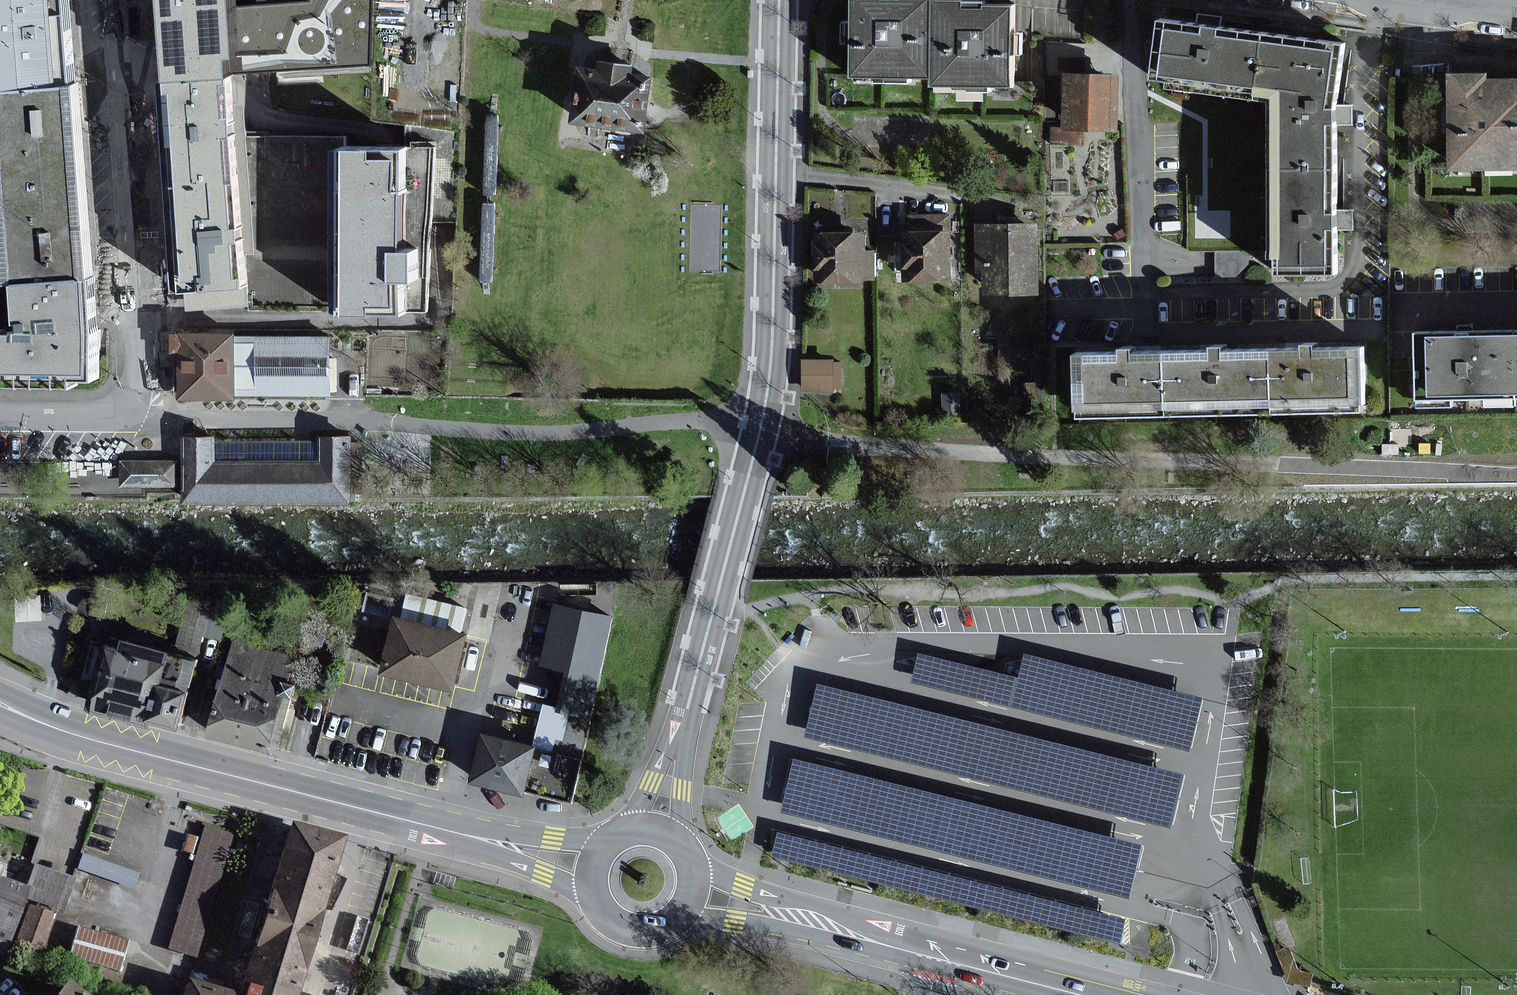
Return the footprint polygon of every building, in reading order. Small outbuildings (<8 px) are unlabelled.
[(78,82),(72,16),(71,0),(0,0),(0,89),(78,82)] [(159,81),(231,77),(229,57),(238,57),(235,7),(235,0),(153,0),(159,81)] [(235,7),(238,57),(229,57),(231,77),(370,66),(372,0),(309,0),(309,1),(235,7)] [(938,77),(939,0),(855,0),(855,76),(938,77)] [(987,0),(939,0),(938,77),(938,88),(1019,89),(1019,6),(987,6),(987,0)] [(1155,77),(1262,91),(1271,31),(1163,17),(1155,77)] [(1344,103),(1350,42),(1271,31),(1262,91),(1278,94),(1280,166),(1341,165),(1344,103)] [(637,65),(603,61),(602,71),(581,68),(572,124),(647,134),(655,80),(635,77),(637,65)] [(1122,74),(1066,72),(1064,129),(1120,131),(1122,74)] [(1500,83),(1484,83),(1484,75),(1448,76),(1449,169),(1516,168),(1516,83),(1500,83)] [(231,77),(159,81),(176,291),(185,290),(187,309),(249,305),(246,253),(256,253),(243,105),(234,104),(231,77)] [(78,82),(0,89),(0,172),(8,278),(8,283),(17,282),(19,330),(0,331),(0,378),(97,379),(97,345),(97,277),(96,267),(94,247),(85,149),(82,122),(78,82)] [(371,146),(340,146),(338,310),(409,311),(412,280),(419,280),(422,249),(409,246),(409,228),(411,146),(371,146)] [(1340,271),(1341,165),(1280,166),(1280,250),(1280,271),(1340,271)] [(1039,225),(978,229),(982,298),(1044,294),(1039,225)] [(839,230),(815,231),(816,282),(877,281),(876,250),(868,250),(867,230),(839,230)] [(950,230),(902,231),(902,283),(950,283),(950,230)] [(0,276),(0,331),(19,330),(17,282),(8,283),(8,278),(0,276)] [(182,401),(239,400),(238,337),(238,332),(173,332),(173,347),(173,355),(182,355),(182,401)] [(1421,403),(1516,401),(1516,335),(1420,336),(1421,403)] [(335,400),(335,336),(238,337),(239,400),(335,400)] [(1081,353),(1081,415),(1179,414),(1179,353),(1081,353)] [(1277,353),(1179,353),(1179,414),(1277,414),(1277,353)] [(1375,414),(1375,353),(1277,353),(1277,414),(1375,414)] [(843,359),(802,359),(802,392),(843,392),(843,359)] [(960,392),(942,393),(943,416),(961,416),(960,392)] [(216,438),(185,439),(186,504),(354,502),(353,436),(321,436),(321,461),(217,462),(216,438)] [(176,462),(123,462),(123,486),(176,486),(176,462)] [(615,621),(552,606),(538,666),(572,674),(563,711),(592,718),(615,621)] [(472,636),(397,617),(383,674),(457,693),(472,636)] [(184,730),(193,692),(168,686),(175,655),(125,643),(123,651),(111,648),(96,708),(184,730)] [(304,662),(232,644),(209,737),(281,754),(304,662)] [(1020,677),(919,652),(913,681),(1192,751),(1205,697),(1026,652),(1020,677)] [(1185,773),(819,683),(806,736),(1173,826),(1185,773)] [(536,749),(484,736),(473,780),(525,792),(536,749)] [(1145,844),(796,758),(782,812),(1131,898),(1145,844)] [(199,953),(233,830),(202,821),(168,945),(199,953)] [(288,826),(270,886),(239,988),(237,994),(292,994),(331,865),(338,842),(288,826)] [(1128,917),(779,831),(773,855),(1123,942),(1128,917)] [(21,891),(0,883),(0,943),(1,944),(21,891)] [(49,916),(27,909),(15,943),(38,950),(49,916)] [(120,965),(127,933),(74,922),(68,955),(120,965)] [(1292,949),(1280,953),(1292,986),(1304,981),(1292,949)] [(184,982),(180,994),(226,994),(184,982)]
